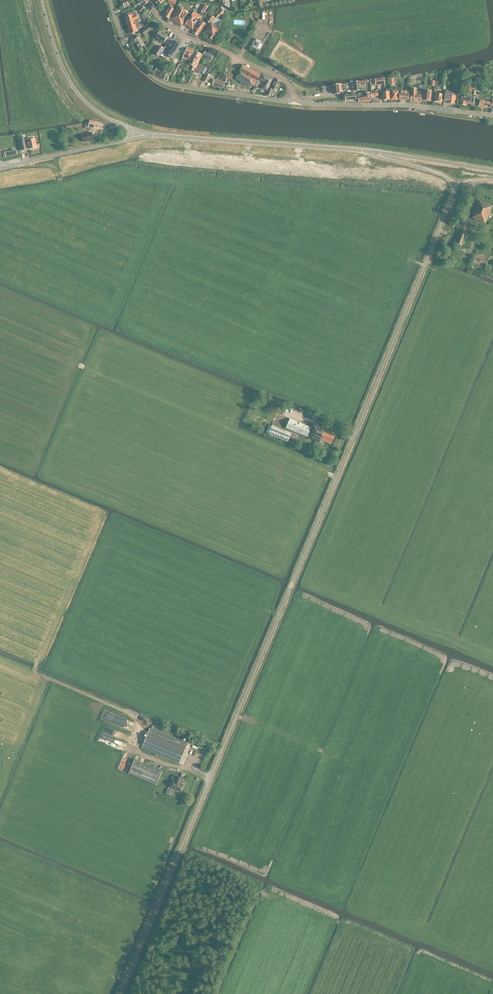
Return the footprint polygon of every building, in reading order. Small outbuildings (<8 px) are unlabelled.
[(169,6),(164,15),(170,19),(175,10),(169,6)] [(170,19),(182,26),(189,13),(177,6),(175,10),(170,19)] [(221,14),(222,16),(226,9),(222,6),(215,17),(218,18),(221,14)] [(202,17),(194,11),(188,20),(185,25),(193,30),(202,17)] [(125,16),(127,22),(134,20),(133,17),(138,15),(137,13),(125,16)] [(127,22),(128,28),(136,26),(135,23),(143,20),(142,18),(134,20),(127,22)] [(197,35),(205,24),(200,20),(192,32),(197,35)] [(220,29),(211,22),(210,23),(210,24),(204,32),(209,35),(208,37),(213,40),(220,29)] [(136,28),(143,26),(142,24),(136,26),(128,28),(130,34),(137,31),(136,28)] [(149,25),(141,31),(144,35),(152,29),(149,25)] [(164,43),(168,36),(160,31),(155,37),(164,43)] [(143,41),(145,40),(143,37),(141,39),(139,36),(133,39),(139,49),(145,45),(143,41)] [(251,47),(259,51),(263,43),(255,39),(251,47)] [(180,45),(174,41),(171,45),(171,44),(169,46),(170,47),(169,48),(165,46),(159,55),(165,58),(168,53),(173,56),(180,45)] [(159,45),(155,53),(159,55),(163,48),(159,45)] [(180,58),(183,54),(186,48),(183,46),(180,52),(178,57),(180,58)] [(187,48),(182,58),(187,60),(188,58),(190,59),(194,51),(187,48)] [(195,51),(190,60),(189,64),(194,66),(192,69),(194,71),(203,55),(195,51)] [(203,55),(207,58),(206,59),(207,59),(206,60),(209,62),(211,60),(213,56),(205,51),(203,55)] [(199,64),(196,69),(195,70),(200,73),(201,72),(204,74),(207,69),(199,64)] [(243,65),(235,79),(249,87),(251,84),(254,86),(261,75),(243,65)] [(163,80),(167,73),(157,68),(154,74),(163,80)] [(227,78),(231,79),(233,75),(223,72),(221,81),(214,79),(213,85),(224,88),(225,82),(226,82),(227,78)] [(273,79),(263,74),(260,80),(264,82),(261,88),(267,91),(273,79)] [(280,81),(275,78),(271,88),(270,88),(267,95),(270,96),(273,89),(276,91),(280,81)] [(334,85),(335,94),(340,93),(340,91),(343,91),(342,84),(334,85)] [(466,97),(460,96),(459,100),(460,100),(460,104),(466,105),(466,103),(470,104),(471,103),(471,97),(471,96),(473,85),(468,84),(466,97)] [(421,102),(421,94),(417,94),(417,88),(411,88),(411,101),(421,102)] [(430,100),(432,90),(424,89),(423,99),(430,100)] [(408,100),(409,90),(405,90),(405,93),(400,93),(400,100),(408,100)] [(370,101),(370,92),(364,93),(358,94),(358,97),(359,102),(370,101)] [(444,101),(448,101),(448,103),(454,104),(455,100),(456,96),(449,95),(449,93),(445,92),(444,101)] [(442,102),(443,94),(436,93),(435,96),(434,96),(433,98),(435,99),(435,101),(442,102)] [(82,135),(84,142),(94,140),(92,132),(82,135)] [(21,150),(27,149),(25,137),(19,138),(21,150)] [(35,139),(28,140),(29,149),(37,147),(35,139)] [(492,206),(478,200),(472,216),(472,217),(475,219),(485,223),(492,206)] [(456,243),(462,246),(466,234),(460,232),(456,243)] [(325,428),(314,423),(312,427),(311,427),(290,418),(286,428),(319,442),(321,439),(331,444),(335,435),(324,430),(325,428)] [(269,434),(288,442),(292,433),(272,425),(269,434)] [(106,712),(103,719),(134,731),(136,724),(106,712)] [(150,727),(142,747),(179,763),(188,743),(150,727)] [(156,785),(162,771),(135,759),(129,773),(156,785)] [(170,787),(181,791),(184,784),(181,783),(183,778),(177,776),(175,781),(173,780),(170,787)]
